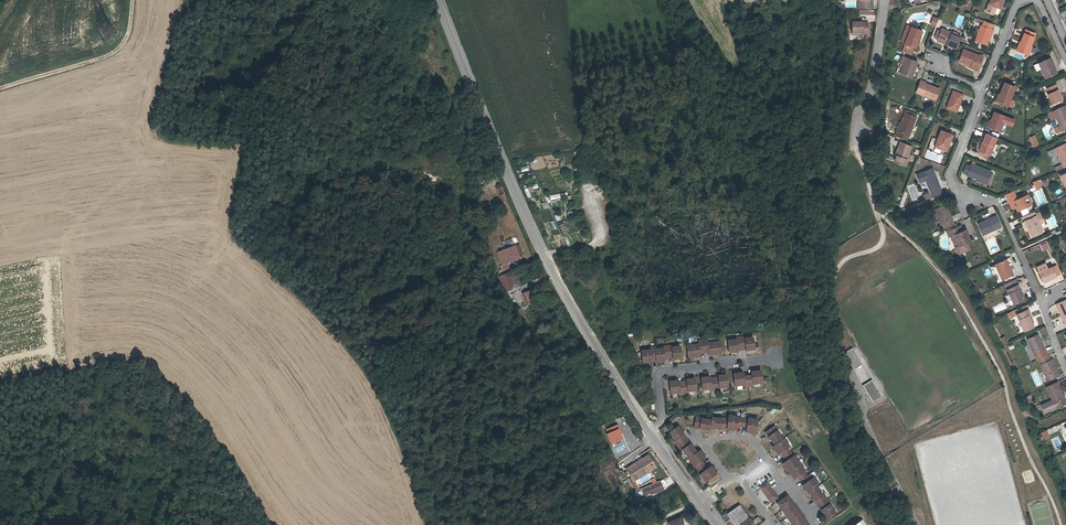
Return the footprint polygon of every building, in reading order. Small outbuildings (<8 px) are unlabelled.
[(859,9),(873,9),(873,0),(859,0),(859,9)] [(997,7),(998,4),(1001,5),(1004,0),(990,0),(986,11),(993,15),(997,7)] [(985,45),(988,40),(991,31),(993,25),(983,21),(981,27),(980,26),(975,41),(985,45)] [(862,33),(862,36),(869,37),(869,23),(851,23),(851,33),(862,33)] [(905,44),(911,27),(907,25),(900,42),(905,44)] [(915,48),(917,45),(919,39),(920,39),(923,31),(911,27),(905,44),(915,48)] [(1024,32),(1034,35),(1033,30),(1024,27),(1024,32)] [(941,30),(937,39),(946,43),(946,44),(956,48),(959,39),(949,36),(950,34),(941,30)] [(1031,44),(1034,35),(1024,32),(1020,41),(1023,43),(1020,52),(1028,55),(1032,45),(1031,44)] [(915,48),(905,44),(903,50),(913,54),(915,48)] [(979,56),(962,49),(958,60),(978,69),(981,61),(978,59),(979,56)] [(899,74),(910,79),(916,64),(902,58),(899,65),(903,67),(899,74)] [(1057,73),(1051,59),(1039,64),(1046,78),(1057,73)] [(920,81),(916,93),(935,101),(940,90),(925,84),(925,83),(920,81)] [(1002,96),(999,102),(1009,106),(1012,107),(1014,102),(1011,101),(1016,87),(1004,83),(1000,95),(1002,96)] [(1046,88),(1048,94),(1046,95),(1050,105),(1060,100),(1056,91),(1058,90),(1055,84),(1046,88)] [(963,94),(952,90),(946,108),(956,112),(963,94)] [(1064,106),(1053,111),(1060,126),(1061,126),(1063,130),(1065,129),(1065,110),(1064,106)] [(1015,120),(994,112),(988,127),(999,132),(1003,123),(1012,127),(1015,120)] [(918,118),(907,114),(903,124),(898,137),(908,141),(918,118)] [(898,137),(903,124),(900,123),(895,135),(898,137)] [(947,143),(949,144),(953,135),(941,130),(938,138),(932,135),(926,150),(941,156),(942,151),(944,151),(947,143)] [(998,138),(986,134),(983,142),(985,142),(983,146),(981,146),(979,152),(991,156),(998,138)] [(1034,136),(1030,138),(1034,146),(1039,144),(1034,136)] [(1065,167),(1065,143),(1055,148),(1064,168),(1065,167)] [(896,156),(897,157),(895,162),(907,167),(909,162),(907,161),(912,148),(901,144),(896,156)] [(970,168),(967,176),(982,182),(982,184),(987,186),(992,173),(972,164),(970,168)] [(967,176),(970,168),(965,166),(961,174),(967,176)] [(942,193),(932,169),(916,175),(919,183),(925,181),(931,197),(942,193)] [(1041,187),(1038,180),(1032,182),(1036,190),(1041,187)] [(1013,191),(1004,195),(1010,209),(1015,207),(1016,211),(1027,206),(1023,197),(1017,200),(1013,191)] [(946,230),(954,226),(946,207),(934,212),(941,226),(944,225),(946,230)] [(983,217),(995,212),(993,207),(981,212),(983,217)] [(1039,214),(1041,213),(1039,209),(1034,211),(1023,216),(1032,235),(1033,234),(1042,230),(1043,230),(1039,223),(1044,221),(1041,214),(1036,217),(1036,216),(1036,215),(1039,214)] [(1001,229),(996,217),(979,225),(984,237),(1001,229)] [(563,236),(568,234),(564,223),(559,225),(563,236)] [(946,230),(945,230),(947,234),(957,230),(956,225),(954,226),(946,230)] [(957,230),(947,234),(949,239),(951,239),(956,249),(958,256),(970,251),(967,244),(970,243),(965,232),(963,233),(961,228),(957,230)] [(1040,244),(1043,251),(1050,247),(1047,241),(1040,244)] [(519,255),(513,245),(497,251),(504,268),(509,266),(507,261),(519,255)] [(989,267),(992,274),(998,272),(1001,280),(1012,275),(1008,266),(1012,265),(1009,258),(989,267)] [(1051,268),(1055,267),(1053,263),(1050,265),(1050,267),(1045,269),(1042,263),(1034,267),(1037,272),(1041,282),(1054,276),(1051,268)] [(501,273),(509,288),(506,289),(508,293),(518,288),(509,270),(501,273)] [(1013,281),(1002,286),(1006,294),(1007,294),(1012,304),(1020,301),(1016,290),(1017,290),(1015,285),(1013,281)] [(527,304),(532,302),(527,291),(522,294),(527,304)] [(1065,323),(1065,300),(1061,303),(1056,305),(1063,321),(1065,320),(1065,323)] [(1031,320),(1025,306),(1014,311),(1009,313),(1011,318),(1015,316),(1023,333),(1033,329),(1029,320),(1031,320)] [(522,309),(516,312),(525,328),(531,324),(522,309)] [(1038,334),(1027,339),(1036,360),(1047,355),(1038,334)] [(735,341),(727,342),(728,354),(737,353),(737,349),(745,348),(745,352),(754,351),(753,339),(744,340),(744,338),(735,339),(735,341)] [(698,345),(686,346),(687,358),(700,357),(699,352),(708,351),(708,356),(721,355),(719,342),(707,344),(707,340),(698,341),(698,345)] [(649,350),(640,351),(641,363),(651,362),(650,359),(654,358),(655,362),(663,361),(663,357),(667,357),(671,356),(672,360),(680,359),(679,347),(671,348),(670,346),(661,347),(662,349),(654,350),(654,348),(649,348),(649,350)] [(863,365),(853,348),(844,354),(854,370),(863,365)] [(1049,361),(1047,357),(1037,361),(1046,383),(1059,377),(1051,360),(1049,361)] [(742,375),(733,376),(734,388),(743,387),(744,389),(753,388),(752,386),(762,385),(760,373),(751,374),(751,377),(743,378),(742,375)] [(708,377),(700,378),(701,390),(709,389),(710,391),(719,390),(719,388),(727,387),(725,375),(717,376),(717,379),(709,381),(708,377)] [(677,381),(668,381),(670,394),(678,393),(678,395),(687,394),(687,392),(695,391),(694,379),(686,380),(686,383),(677,384),(677,381)] [(873,402),(880,398),(873,386),(875,385),(872,380),(863,386),(873,402)] [(1057,383),(1046,388),(1052,401),(1041,406),(1044,414),(1065,405),(1065,403),(1057,383)] [(701,418),(695,417),(693,428),(709,431),(710,428),(726,430),(726,429),(736,431),(736,428),(746,429),(745,432),(755,434),(757,421),(747,419),(747,423),(737,421),(738,418),(728,416),(727,420),(722,419),(721,420),(711,418),(711,421),(701,419),(701,418)] [(619,433),(620,432),(618,428),(608,433),(610,437),(609,438),(614,447),(624,441),(621,436),(619,433)] [(775,428),(765,434),(774,447),(772,448),(778,456),(780,454),(786,462),(783,464),(794,479),(797,477),(799,481),(801,481),(804,484),(801,486),(807,494),(825,519),(833,514),(828,505),(829,505),(822,496),(821,496),(815,488),(818,487),(813,479),(809,481),(807,477),(805,478),(802,474),(805,472),(794,456),(792,458),(786,451),(789,449),(784,441),(783,442),(777,434),(778,433),(775,428)] [(677,429),(669,434),(675,442),(674,443),(680,452),(682,451),(693,467),(694,466),(700,474),(699,474),(705,482),(716,474),(710,467),(706,469),(701,462),(704,459),(699,451),(696,454),(677,429)] [(1042,440),(1050,437),(1047,430),(1039,433),(1042,440)] [(635,474),(652,463),(647,455),(641,460),(641,461),(639,463),(638,461),(630,467),(631,468),(626,471),(632,479),(637,476),(635,474)] [(637,476),(654,465),(652,463),(635,474),(637,476)] [(663,481),(641,491),(645,499),(654,494),(664,490),(665,489),(665,488),(665,487),(663,481)] [(767,483),(760,488),(770,503),(777,499),(767,483)] [(776,506),(790,524),(806,524),(786,499),(776,506)] [(727,514),(731,520),(735,524),(737,524),(738,524),(754,524),(749,519),(747,520),(747,519),(748,518),(739,506),(727,514)]
